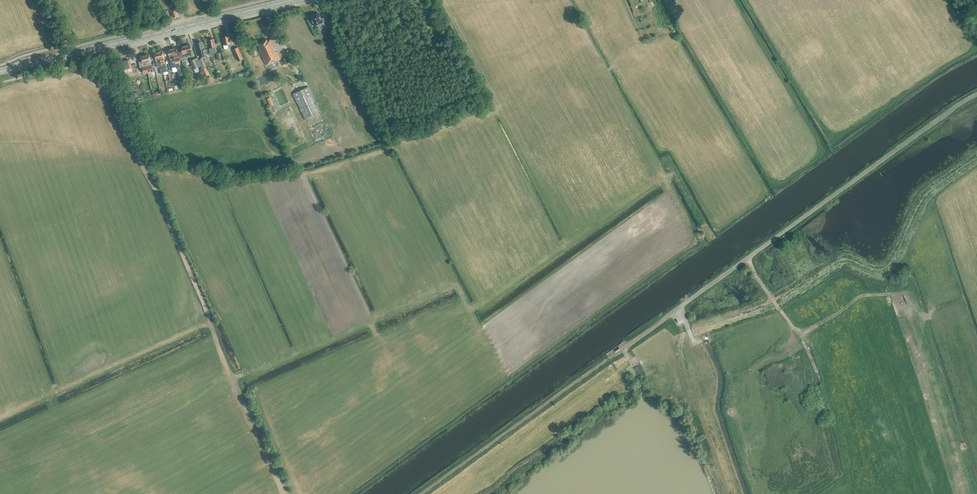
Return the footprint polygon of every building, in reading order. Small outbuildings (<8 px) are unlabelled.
[(312,21),(314,27),(317,25),(319,28),(325,25),(323,22),(329,19),(326,13),(322,15),(324,17),(321,18),(319,13),(310,17),(312,21)] [(231,43),(229,35),(226,36),(225,36),(224,36),(224,37),(223,37),(224,45),(228,44),(228,48),(232,47),(231,43)] [(214,44),(213,39),(208,40),(209,44),(210,48),(209,49),(210,54),(217,53),(215,47),(215,44),(214,44)] [(260,44),(258,45),(261,50),(260,51),(266,65),(270,63),(270,61),(274,59),(276,60),(280,59),(277,52),(276,52),(274,49),(276,49),(271,39),(267,41),(266,39),(259,43),(260,44)] [(203,46),(201,41),(197,42),(198,46),(197,46),(198,50),(199,50),(200,56),(206,55),(205,48),(204,49),(203,46)] [(182,51),(180,52),(181,57),(182,60),(187,59),(186,56),(192,54),(191,51),(190,44),(181,46),(182,51)] [(172,48),(176,66),(177,70),(181,69),(177,55),(178,54),(176,47),(172,48)] [(243,58),(237,47),(232,49),(238,61),(243,58)] [(172,67),(176,66),(172,48),(167,49),(172,67)] [(162,50),(158,51),(162,66),(162,67),(163,70),(167,69),(164,58),(162,50)] [(145,54),(149,72),(155,71),(154,63),(151,64),(150,61),(151,61),(149,53),(145,54)] [(144,73),(149,72),(145,54),(140,55),(141,61),(139,62),(141,70),(143,69),(144,73)] [(293,93),(304,118),(320,111),(309,86),(293,93)]
